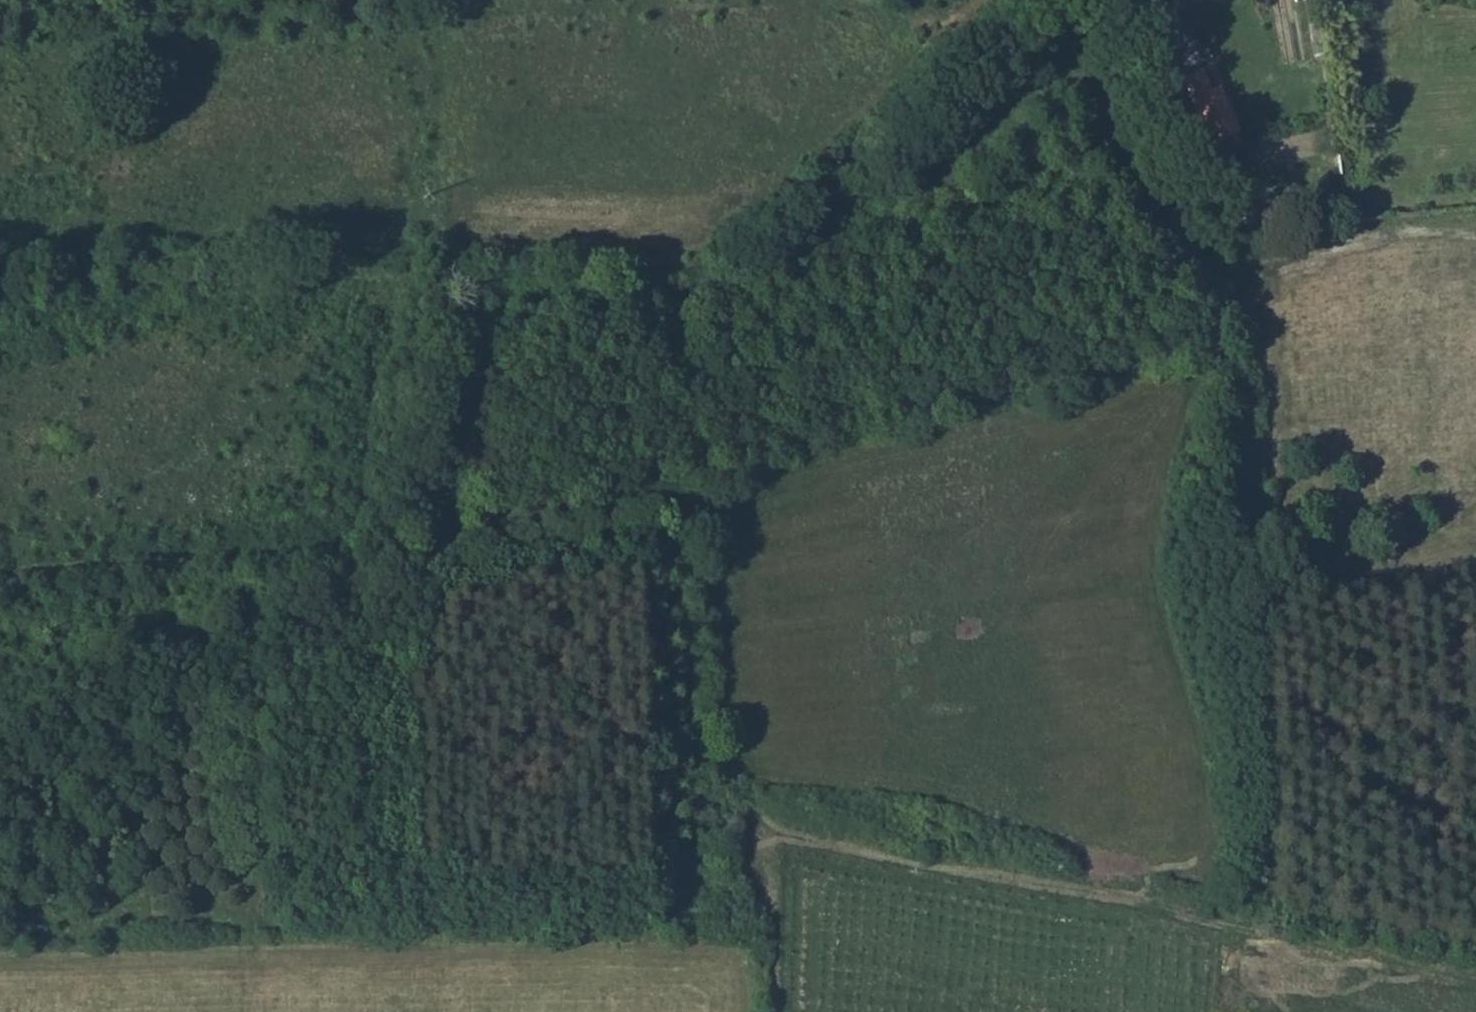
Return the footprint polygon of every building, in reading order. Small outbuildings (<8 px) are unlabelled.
[(1234,131),(1216,84),(1188,95),(1206,141),(1234,131)]
